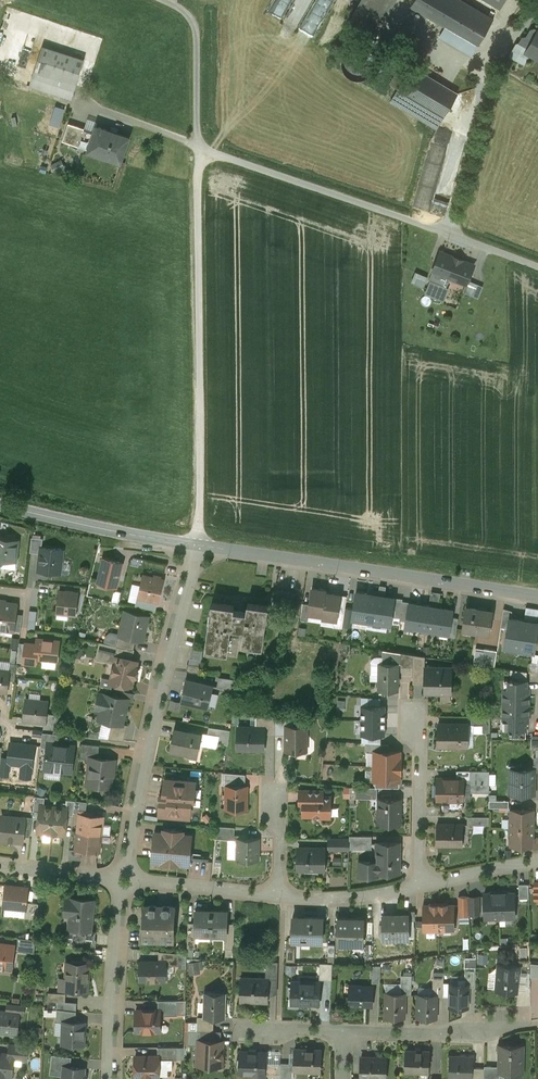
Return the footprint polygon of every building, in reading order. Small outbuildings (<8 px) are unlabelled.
[(464,0),(414,0),(411,6),(445,26),(440,36),(472,55),(477,45),(478,45),(494,18),(464,0)] [(528,48),(526,51),(527,52),(537,58),(537,30),(528,48)] [(517,43),(510,55),(521,61),(527,52),(526,51),(528,48),(519,42),(517,43)] [(85,58),(43,45),(30,86),(73,99),(85,58)] [(358,47),(354,48),(351,49),(349,50),(346,52),(345,54),(344,56),(342,58),(342,60),(342,62),(341,63),(341,65),(342,67),(342,69),(343,71),(344,74),(346,76),(347,77),(349,78),(350,79),(352,80),(354,81),(357,81),(359,82),(362,81),(365,80),(367,79),(369,78),(370,77),(372,75),(373,73),(374,71),(375,70),(375,68),(376,66),(376,64),(376,62),(375,61),(375,59),(374,57),(373,55),(371,53),(369,51),(368,50),(366,49),(364,48),(361,47),(358,47)] [(457,94),(411,67),(390,101),(436,129),(457,94)] [(130,135),(97,125),(95,132),(84,128),(84,127),(69,122),(63,141),(90,149),(91,148),(110,154),(109,157),(122,161),(130,135)] [(47,139),(44,153),(50,154),(53,140),(47,139)] [(474,265),(440,252),(426,288),(443,294),(450,278),(460,282),(459,284),(463,286),(464,283),(466,284),(474,265)] [(424,286),(428,275),(416,271),(412,282),(424,286)] [(43,538),(32,536),(30,551),(40,553),(41,547),(42,547),(43,538)] [(1,563),(2,558),(16,560),(19,540),(0,538),(0,564),(1,563)] [(42,547),(41,547),(40,553),(38,570),(60,572),(63,549),(42,547)] [(104,556),(97,582),(115,587),(122,561),(104,556)] [(163,580),(143,575),(138,595),(159,600),(163,580)] [(327,590),(312,588),(309,604),(308,612),(310,613),(322,615),(323,615),(326,592),(327,590)] [(78,592),(59,590),(56,612),(75,614),(78,592)] [(295,593),(277,590),(274,602),(292,605),(295,593)] [(371,593),(356,591),(352,617),(366,619),(366,620),(367,621),(371,593)] [(326,592),(323,615),(322,615),(322,617),(337,619),(340,594),(326,592)] [(393,600),(374,597),(375,594),(371,593),(367,621),(390,624),(395,597),(393,597),(393,600)] [(2,601),(0,618),(0,626),(13,628),(13,630),(14,630),(17,603),(2,601)] [(234,605),(212,602),(205,648),(227,651),(231,626),(244,628),(242,643),(262,646),(268,605),(247,602),(246,611),(234,609),(234,605)] [(438,607),(409,602),(407,614),(406,621),(405,626),(414,628),(414,627),(435,630),(438,607)] [(309,604),(303,603),(300,619),(308,620),(310,613),(308,612),(309,604)] [(466,606),(462,629),(489,633),(492,611),(466,606)] [(453,609),(438,607),(435,630),(440,631),(440,632),(449,633),(452,617),(453,609)] [(31,609),(28,628),(35,629),(38,610),(31,609)] [(148,616),(125,610),(120,634),(120,635),(136,639),(143,640),(148,616)] [(458,618),(452,617),(449,633),(449,636),(455,637),(458,618)] [(504,647),(534,652),(537,629),(537,623),(509,618),(504,647)] [(136,639),(120,635),(120,634),(118,634),(116,645),(134,649),(136,639)] [(60,638),(37,635),(36,643),(21,641),(19,661),(38,663),(39,656),(57,659),(60,638)] [(116,645),(100,641),(96,659),(114,663),(116,656),(132,660),(134,649),(116,645)] [(203,647),(191,646),(189,664),(200,666),(203,647)] [(497,650),(483,648),(480,664),(494,666),(497,650)] [(413,654),(401,651),(401,666),(413,666),(413,654)] [(425,655),(413,653),(413,654),(413,666),(413,682),(425,682),(425,692),(451,692),(451,667),(425,666),(425,655)] [(132,660),(116,656),(114,663),(111,680),(132,685),(137,661),(132,660)] [(399,662),(379,662),(378,690),(398,690),(399,662)] [(17,664),(10,663),(9,671),(8,679),(15,680),(17,664)] [(189,664),(187,664),(188,664),(187,670),(186,670),(186,671),(199,673),(200,666),(189,664)] [(527,671),(510,669),(510,678),(513,678),(513,680),(526,680),(527,671)] [(0,670),(0,691),(7,691),(8,679),(9,671),(0,670)] [(237,679),(219,676),(217,686),(218,686),(235,689),(236,689),(237,679)] [(213,684),(186,678),(181,699),(192,702),(192,701),(208,705),(207,705),(208,706),(213,684)] [(526,680),(513,680),(513,678),(510,678),(510,680),(506,680),(506,690),(503,690),(503,719),(505,719),(505,728),(510,728),(510,731),(512,731),(512,729),(526,729),(526,721),(528,721),(529,688),(526,688),(526,680)] [(129,699),(113,695),(112,696),(106,695),(106,693),(105,693),(104,694),(100,693),(97,703),(102,705),(99,719),(112,722),(121,725),(121,723),(128,700),(129,701),(129,699)] [(361,696),(361,705),(369,705),(369,704),(379,704),(379,705),(381,705),(381,697),(361,696)] [(48,701),(26,699),(23,720),(45,722),(48,701)] [(361,705),(361,720),(386,720),(386,705),(381,705),(379,705),(379,704),(369,704),(369,705),(361,705)] [(275,717),(257,716),(256,726),(265,727),(264,732),(275,733),(275,717)] [(490,716),(471,716),(471,724),(490,725),(490,716)] [(362,734),(369,734),(369,736),(378,736),(378,734),(381,735),(385,735),(386,720),(361,720),(361,734),(362,734)] [(127,725),(121,723),(121,725),(112,722),(108,738),(123,740),(127,725)] [(451,724),(451,723),(438,723),(438,744),(458,744),(458,745),(467,745),(467,724),(451,724)] [(307,725),(286,725),(286,750),(306,750),(307,725)] [(230,729),(209,726),(208,734),(215,735),(218,744),(221,743),(228,744),(230,729)] [(256,726),(238,726),(238,748),(264,749),(264,732),(265,727),(256,726)] [(202,733),(174,728),(170,748),(189,752),(189,754),(197,755),(202,733)] [(526,729),(512,729),(512,731),(510,731),(510,737),(526,737),(526,729)] [(59,733),(43,731),(41,746),(47,746),(48,743),(58,744),(59,733)] [(369,734),(362,734),(362,742),(370,742),(380,743),(381,743),(381,735),(378,734),(378,736),(369,736),(369,734)] [(36,745),(12,742),(9,764),(22,766),(21,777),(31,778),(32,767),(34,767),(36,745)] [(100,744),(81,742),(80,757),(90,758),(91,756),(98,757),(100,744)] [(380,743),(370,742),(370,751),(375,751),(380,751),(380,743)] [(58,744),(48,743),(47,746),(45,767),(72,771),(74,746),(58,744)] [(380,751),(375,751),(375,765),(402,766),(401,765),(401,759),(400,759),(400,752),(380,751)] [(98,757),(91,756),(90,758),(89,768),(93,768),(91,784),(110,786),(111,776),(113,776),(115,759),(98,757)] [(402,766),(375,765),(374,779),(399,780),(400,773),(401,773),(401,766),(402,766)] [(534,768),(510,768),(510,793),(534,793),(535,771),(535,768),(534,768)] [(489,770),(470,770),(470,784),(489,784),(489,770)] [(245,773),(225,771),(225,785),(227,785),(245,785),(245,773)] [(194,780),(164,777),(163,792),(160,792),(159,798),(160,798),(159,813),(188,816),(190,814),(192,799),(196,799),(196,797),(194,797),(195,782),(194,780)] [(463,777),(438,777),(437,799),(446,799),(463,799),(463,777)] [(245,785),(227,785),(226,808),(246,808),(246,785),(245,785)] [(377,787),(356,786),(356,798),(377,798),(377,787)] [(323,790),(300,790),(299,804),(303,804),(303,815),(314,815),(314,814),(320,814),(319,817),(330,817),(330,796),(323,795),(323,790)] [(45,796),(35,795),(33,809),(40,810),(40,804),(44,804),(45,796)] [(75,799),(68,798),(67,807),(67,813),(73,813),(74,811),(75,799)] [(400,798),(379,798),(379,823),(400,823),(400,798)] [(87,801),(75,799),(74,811),(80,812),(80,810),(86,810),(87,801)] [(463,799),(446,799),(445,807),(463,808),(463,799)] [(44,804),(40,804),(40,810),(38,830),(39,830),(39,828),(43,829),(43,830),(45,832),(51,833),(54,805),(44,804)] [(67,807),(54,805),(51,833),(57,834),(59,832),(59,831),(64,831),(64,833),(67,813),(67,807)] [(534,810),(511,809),(511,827),(533,828),(534,810)] [(86,810),(80,810),(80,812),(78,830),(101,833),(103,815),(93,814),(93,813),(89,812),(89,811),(86,810)] [(32,816),(24,814),(23,817),(26,817),(24,835),(30,835),(32,816)] [(9,815),(9,819),(2,818),(0,820),(0,829),(0,832),(0,838),(23,841),(24,835),(26,817),(23,817),(9,815)] [(489,815),(471,815),(471,824),(489,824),(489,815)] [(463,824),(437,823),(437,844),(462,845),(463,824)] [(235,827),(216,825),(215,837),(236,839),(237,837),(237,835),(234,835),(235,827)] [(183,829),(164,827),(164,831),(155,830),(152,859),(189,863),(192,833),(183,833),(183,829)] [(533,828),(511,827),(510,845),(533,846),(533,828)] [(101,833),(78,830),(76,848),(76,851),(81,851),(85,852),(85,850),(89,851),(89,849),(99,850),(101,833)] [(372,835),(349,834),(349,839),(349,844),(372,845),(372,835)] [(260,838),(237,837),(236,839),(236,859),(259,860),(260,838)] [(349,839),(329,839),(329,848),(349,849),(349,844),(349,839)] [(400,842),(377,842),(377,857),(377,871),(378,871),(399,872),(400,842)] [(428,846),(427,854),(437,854),(438,846),(428,846)] [(324,847),(298,847),(298,868),(324,869),(324,847)] [(76,848),(69,848),(68,857),(80,859),(81,851),(76,851),(76,848)] [(371,861),(360,860),(359,874),(377,875),(378,871),(377,871),(377,857),(371,857),(371,861)] [(528,883),(519,884),(519,898),(529,898),(528,883)] [(28,886),(6,884),(4,906),(25,908),(26,908),(26,902),(28,886)] [(499,892),(484,893),(485,918),(499,917),(500,917),(499,892)] [(515,917),(514,892),(499,892),(500,917),(515,917)] [(468,896),(458,896),(459,914),(469,914),(468,896)] [(93,899),(72,897),(72,898),(65,898),(64,913),(73,914),(72,928),(91,929),(93,899)] [(39,903),(26,902),(26,908),(25,908),(24,917),(37,918),(39,903)] [(434,905),(424,905),(424,929),(439,929),(439,903),(435,903),(434,905)] [(454,929),(454,904),(443,905),(442,903),(439,903),(439,929),(454,929)] [(173,905),(145,905),(145,904),(144,904),(143,934),(148,934),(148,939),(168,939),(168,935),(174,935),(174,905),(173,905)] [(211,909),(196,909),(196,921),(195,933),(196,933),(211,934),(211,909)] [(228,910),(211,909),(211,934),(227,934),(227,922),(228,910)] [(409,914),(383,914),(382,936),(409,937),(409,914)] [(323,917),(293,916),(292,939),(296,939),(322,940),(323,917)] [(364,918),(338,917),(337,944),(363,944),(364,918)] [(196,921),(188,921),(187,946),(196,947),(196,933),(195,933),(196,921)] [(235,922),(227,922),(227,934),(226,948),(234,948),(235,922)] [(84,935),(66,934),(65,942),(83,945),(84,935)] [(35,939),(18,937),(17,949),(35,952),(35,939)] [(292,939),(287,938),(286,961),(295,961),(296,939),(292,939)] [(0,944),(0,965),(11,967),(11,968),(12,968),(15,945),(14,945),(13,947),(6,946),(6,945),(5,944),(1,943),(0,944)] [(530,958),(530,948),(518,949),(518,959),(530,958)] [(179,953),(159,951),(159,961),(165,961),(165,965),(179,965),(179,953)] [(479,962),(488,962),(488,953),(479,952),(479,962)] [(277,961),(269,960),(269,975),(277,976),(277,961)] [(89,963),(67,961),(66,988),(87,989),(89,963)] [(159,961),(142,961),(142,964),(139,967),(139,973),(142,976),(142,979),(165,979),(165,965),(165,961),(159,961)] [(328,962),(324,962),(324,978),(332,979),(332,963),(328,962)] [(521,966),(499,964),(497,988),(519,990),(521,966)] [(475,967),(465,966),(464,984),(469,984),(469,986),(475,986),(475,967)] [(412,974),(401,974),(400,993),(405,993),(411,994),(412,974)] [(444,976),(433,976),(432,994),(437,995),(443,995),(444,976)] [(269,978),(241,977),(240,1001),(268,1002),(269,978)] [(320,981),(292,980),(291,1002),(319,1003),(320,981)] [(464,984),(450,983),(449,1006),(468,1006),(469,986),(469,984),(464,984)] [(373,985),(349,985),(349,1005),(373,1005),(373,985)] [(66,992),(48,991),(48,1000),(65,1001),(66,1001),(66,1000),(66,992)] [(225,993),(206,992),(205,1016),(225,1017),(225,993)] [(400,993),(386,992),(386,1015),(404,1016),(405,993),(400,993)] [(432,994),(418,994),(417,1016),(436,1017),(437,995),(432,994)] [(77,1001),(66,1000),(66,1001),(65,1001),(64,1008),(76,1010),(77,1001)] [(178,1000),(158,1000),(158,1010),(160,1010),(160,1015),(178,1015),(178,1000)] [(24,1003),(8,1002),(7,1010),(19,1012),(23,1013),(24,1003)] [(64,1008),(57,1007),(56,1020),(64,1021),(64,1020),(76,1021),(76,1010),(64,1008)] [(0,1009),(0,1031),(17,1032),(19,1012),(7,1010),(0,1009)] [(158,1010),(136,1010),(136,1030),(143,1030),(145,1032),(151,1032),(152,1030),(160,1030),(160,1015),(160,1010),(158,1010)] [(76,1021),(64,1020),(64,1021),(63,1042),(66,1042),(67,1044),(73,1044),(75,1043),(84,1043),(84,1028),(81,1028),(82,1021),(76,1021)] [(214,1022),(197,1021),(197,1030),(201,1030),(214,1030),(214,1022)] [(214,1030),(201,1030),(200,1039),(221,1040),(221,1030),(214,1030)] [(200,1039),(198,1039),(197,1051),(200,1051),(200,1059),(223,1059),(224,1048),(221,1048),(221,1040),(200,1039)] [(28,1046),(10,1043),(9,1053),(14,1054),(13,1057),(27,1059),(28,1046)] [(500,1045),(500,1065),(494,1065),(494,1078),(500,1078),(500,1071),(523,1071),(523,1045),(500,1045)] [(184,1046),(158,1046),(158,1056),(159,1056),(159,1059),(173,1059),(177,1059),(177,1058),(184,1058),(184,1046)] [(321,1049),(296,1049),(295,1070),(321,1071),(321,1049)] [(429,1050),(406,1050),(405,1070),(429,1071),(429,1050)] [(240,1051),(240,1071),(252,1072),(252,1078),(265,1078),(265,1072),(271,1078),(272,1078),(272,1062),(265,1062),(265,1051),(240,1051)] [(0,1052),(0,1075),(3,1075),(4,1074),(11,1075),(13,1057),(14,1054),(9,1053),(0,1052)] [(72,1055),(52,1053),(51,1063),(64,1065),(64,1064),(71,1065),(72,1055)] [(158,1056),(151,1056),(150,1055),(147,1055),(146,1056),(135,1056),(135,1073),(141,1073),(144,1077),(149,1078),(151,1075),(159,1075),(168,1075),(168,1069),(173,1069),(173,1059),(159,1059),(159,1056),(158,1056)] [(386,1056),(361,1056),(361,1077),(362,1077),(386,1077),(386,1056)] [(473,1057),(451,1056),(450,1076),(472,1077),(473,1057)] [(272,1062),(272,1078),(281,1078),(281,1062),(272,1062)] [(281,1062),(281,1078),(290,1078),(291,1062),(281,1062)] [(64,1064),(64,1065),(51,1063),(50,1073),(63,1074),(63,1078),(85,1078),(86,1074),(84,1074),(84,1068),(85,1068),(85,1067),(71,1065),(64,1064)] [(484,1065),(484,1067),(484,1078),(494,1078),(494,1065),(484,1065)] [(474,1067),(474,1078),(484,1078),(484,1067),(474,1067)]
